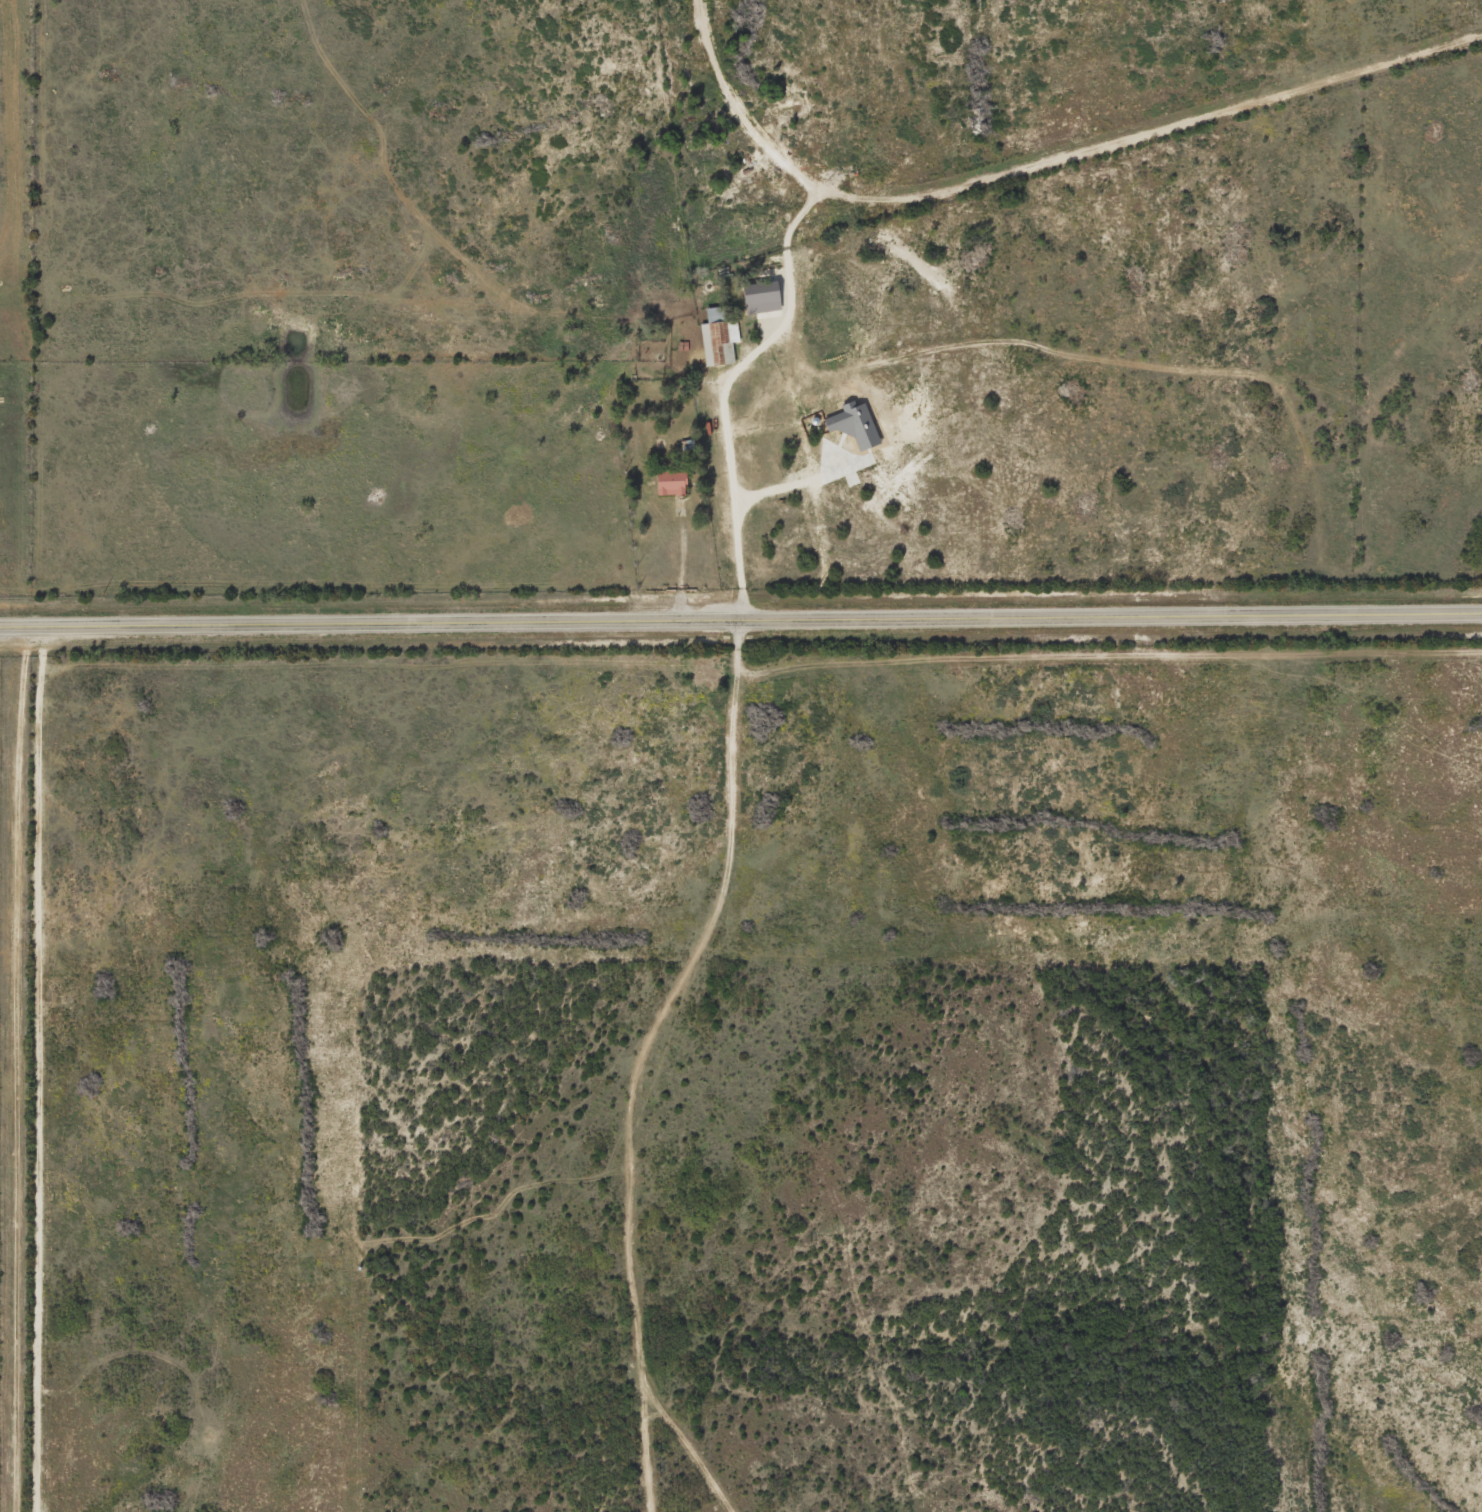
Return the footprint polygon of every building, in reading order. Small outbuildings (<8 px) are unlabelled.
[(749,314),(784,310),(780,282),(745,286),(749,314)] [(742,342),(740,319),(726,321),(725,307),(708,309),(710,323),(703,324),(708,366),(737,363),(735,343),(742,342)] [(868,402),(858,406),(857,401),(843,406),(845,412),(826,419),(831,433),(842,429),(845,437),(856,434),(862,451),(883,444),(868,402)] [(660,472),(660,495),(689,495),(688,471),(660,472)]
